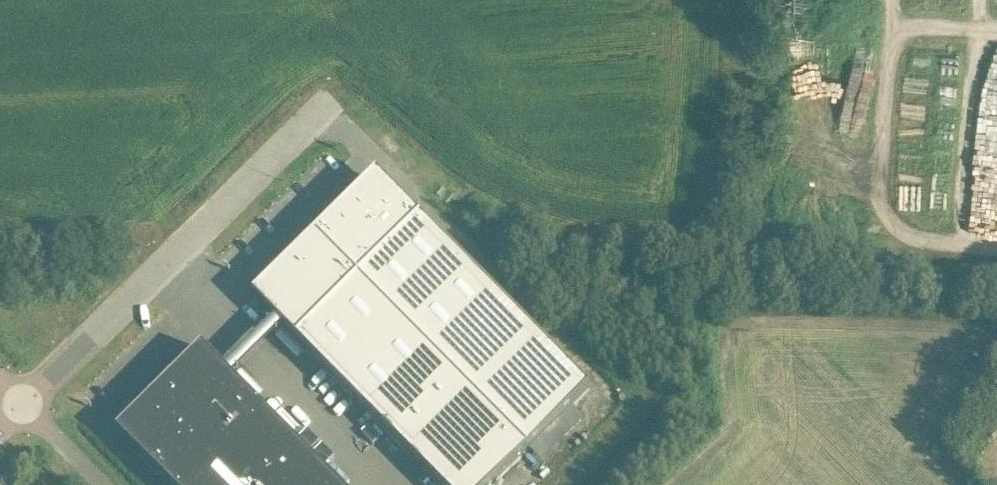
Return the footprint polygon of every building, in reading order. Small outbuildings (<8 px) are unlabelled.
[(527,452),(590,390),(541,340),(539,343),(467,271),(470,268),(396,193),(393,190),(390,193),(378,180),(366,192),(363,189),(322,230),(325,232),(319,239),(527,452)] [(312,245),(309,243),(269,283),(272,286),(259,298),(272,310),(269,313),(272,316),(440,484),(494,484),(527,452),(319,239),(312,245)] [(130,419),(133,422),(123,433),(142,453),(140,456),(169,484),(338,484),(202,348),(130,419)]
